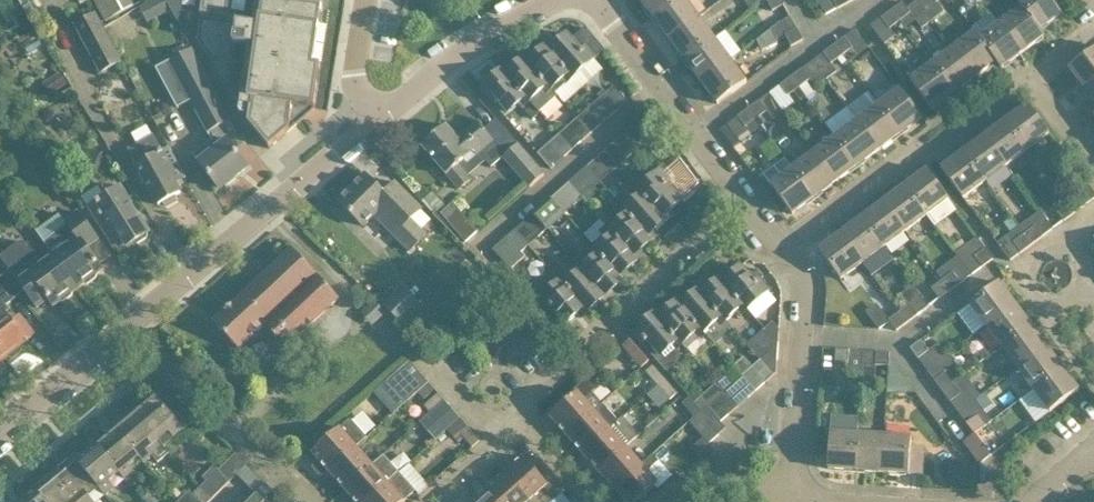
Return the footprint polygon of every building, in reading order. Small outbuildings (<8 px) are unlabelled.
[(131,0),(94,0),(106,22),(134,6),(131,0)] [(166,0),(151,0),(140,6),(148,21),(171,9),(166,0)] [(183,0),(166,0),(171,9),(179,24),(180,24),(183,0)] [(221,82),(224,83),(226,84),(231,85),(236,46),(248,47),(251,25),(239,23),(241,13),(230,12),(232,0),(203,0),(198,36),(198,39),(198,41),(199,43),(200,45),(201,48),(203,50),(207,54),(208,56),(210,58),(211,61),(212,66),(212,67),(213,70),(216,77),(221,82)] [(249,100),(254,101),(253,108),(251,108),(249,124),(270,148),(308,116),(309,109),(317,110),(322,67),(315,66),(324,0),(264,0),(249,100)] [(678,0),(641,0),(654,17),(678,0)] [(687,0),(678,0),(654,17),(670,39),(700,17),(687,0)] [(782,0),(767,0),(773,11),(785,5),(782,0)] [(850,3),(848,0),(833,0),(838,9),(850,3)] [(1041,30),(1019,0),(1018,1),(1023,7),(1002,23),(1024,52),(1045,36),(1041,30)] [(1056,6),(1052,0),(1019,0),(1041,30),(1062,14),(1056,6)] [(903,2),(893,10),(901,21),(912,13),(903,2)] [(890,29),(901,21),(893,10),(882,18),(890,29)] [(75,25),(101,74),(123,62),(98,13),(75,25)] [(716,39),(700,17),(670,39),(686,61),(716,39)] [(976,33),(1002,68),(1024,52),(1002,23),(981,38),(977,32),(976,33)] [(547,45),(576,77),(606,50),(586,28),(573,39),(568,34),(556,45),(552,41),(547,45)] [(786,35),(792,46),(804,40),(798,28),(786,35)] [(1002,68),(976,33),(954,48),(976,78),(997,62),(1002,68)] [(845,37),(835,45),(842,56),(853,48),(845,37)] [(732,60),(716,39),(686,61),(702,82),(732,60)] [(547,45),(534,57),(531,53),(525,57),(553,89),(557,93),(567,84),(576,77),(547,45)] [(842,56),(835,45),(824,53),(832,64),(842,56)] [(954,48),(933,64),(954,94),(976,78),(954,48)] [(240,137),(192,49),(157,67),(178,107),(191,100),(208,133),(207,134),(213,142),(196,155),(202,162),(200,163),(220,189),(224,186),(227,187),(236,179),(236,176),(249,166),(231,144),(240,137)] [(1085,89),(1093,83),(1093,50),(1069,68),(1085,89)] [(559,95),(557,93),(553,89),(525,57),(513,69),(509,64),(504,69),(532,101),(540,111),(559,95)] [(748,82),(732,60),(702,82),(718,104),(748,82)] [(954,94),(933,64),(911,80),(933,110),(954,94)] [(524,107),(532,101),(504,69),(481,89),(492,101),(495,98),(509,113),(520,103),(524,107)] [(810,80),(802,69),(792,77),(800,88),(810,80)] [(800,88),(792,77),(781,85),(789,96),(800,88)] [(1085,89),(1093,101),(1093,83),(1085,89)] [(597,101),(611,117),(628,102),(614,86),(597,101)] [(901,89),(879,105),(901,134),(923,118),(901,89)] [(579,118),(592,133),(611,117),(597,101),(579,118)] [(760,101),(749,109),(757,119),(768,111),(760,101)] [(1028,104),(1006,121),(1028,150),(1050,134),(1028,104)] [(879,150),(901,134),(879,105),(858,121),(879,150)] [(763,127),(757,119),(749,109),(738,117),(739,117),(752,135),(763,127)] [(579,118),(569,126),(583,141),(592,133),(579,118)] [(858,121),(836,137),(858,166),(879,150),(858,121)] [(988,134),(985,137),(1006,166),(1028,150),(1006,121),(998,126),(997,124),(986,131),(988,134)] [(447,125),(422,146),(437,163),(459,189),(471,179),(468,176),(459,165),(473,152),(476,149),(486,161),(492,167),(504,157),(531,187),(545,175),(519,145),(519,144),(501,124),(489,135),(485,130),(478,122),(459,139),(447,125)] [(565,157),(575,149),(561,133),(552,141),(565,157)] [(133,159),(159,205),(164,202),(166,205),(178,199),(176,195),(181,192),(176,183),(186,177),(170,148),(164,151),(155,135),(139,143),(144,153),(133,159)] [(624,135),(616,142),(630,157),(637,150),(624,135)] [(836,182),(858,166),(836,137),(815,153),(836,182)] [(985,137),(963,152),(985,182),(1006,166),(985,137)] [(607,150),(598,158),(611,173),(620,166),(607,150)] [(943,163),(945,166),(942,168),(964,198),(985,182),(963,152),(955,159),(953,156),(943,163)] [(815,153),(793,169),(815,198),(836,182),(815,153)] [(657,173),(640,188),(668,220),(673,215),(670,211),(682,200),(700,184),(681,159),(680,159),(682,162),(667,176),(661,170),(657,173)] [(588,166),(579,174),(570,182),(584,198),(588,203),(600,192),(596,187),(602,182),(588,166)] [(793,214),(815,198),(793,169),(771,185),(793,214)] [(905,186),(927,216),(950,199),(928,170),(905,186)] [(395,182),(384,193),(365,175),(339,201),(364,226),(375,214),(410,250),(426,234),(410,218),(421,208),(395,182)] [(570,182),(562,189),(576,205),(584,198),(570,182)] [(927,216),(905,186),(897,193),(895,190),(885,197),(887,200),(884,202),(906,232),(927,216)] [(149,233),(150,233),(121,188),(89,208),(113,247),(123,240),(127,247),(133,243),(138,244),(148,238),(149,233)] [(625,208),(653,240),(659,235),(655,231),(668,220),(640,188),(633,195),(636,199),(625,208)] [(433,191),(423,201),(465,245),(466,242),(479,230),(453,203),(449,207),(433,191)] [(1078,194),(1067,202),(1075,213),(1086,205),(1078,194)] [(566,214),(552,198),(534,214),(549,229),(566,214)] [(906,232),(884,202),(862,218),(884,247),(906,232)] [(1075,213),(1067,202),(1056,210),(1065,221),(1075,213)] [(611,229),(639,261),(645,255),(641,251),(653,240),(625,208),(618,215),(622,219),(611,229)] [(54,255),(78,288),(84,284),(88,285),(97,278),(98,274),(103,270),(100,264),(88,248),(99,240),(79,212),(66,222),(60,213),(36,230),(54,255)] [(549,229),(534,214),(525,222),(539,237),(549,229)] [(845,231),(841,234),(863,263),(884,247),(862,218),(854,224),(852,222),(843,229),(845,231)] [(594,244),(597,249),(625,280),(630,276),(627,271),(639,261),(611,229),(607,225),(600,232),(603,236),(594,244)] [(1024,234),(1032,245),(1043,237),(1035,226),(1024,234)] [(516,230),(494,249),(507,265),(511,269),(525,256),(522,253),(530,246),(529,245),(516,230)] [(842,279),(863,263),(841,234),(820,250),(842,279)] [(1021,253),(1032,245),(1024,234),(1014,242),(1021,253)] [(0,256),(27,293),(39,309),(51,301),(54,306),(60,302),(64,302),(73,296),(74,291),(78,288),(54,255),(44,263),(29,243),(20,242),(0,256)] [(594,244),(575,261),(582,270),(610,301),(616,295),(612,291),(625,280),(597,249),(594,244)] [(240,349),(265,325),(287,348),(340,297),(308,264),(292,248),(214,322),(240,349)] [(975,256),(983,267),(994,259),(986,248),(975,256)] [(951,291),(972,275),(958,257),(937,272),(943,280),(951,291)] [(721,277),(749,309),(770,290),(761,279),(757,282),(742,266),(730,277),(726,272),(721,277)] [(561,281),(589,312),(600,302),(604,306),(610,301),(582,270),(573,278),(568,274),(561,281)] [(551,271),(530,290),(548,311),(552,308),(566,325),(579,314),(582,318),(589,312),(561,281),(551,271)] [(705,284),(699,289),(727,321),(737,311),(740,314),(741,316),(749,309),(721,277),(708,288),(705,284)] [(940,299),(951,291),(943,280),(932,288),(940,299)] [(986,325),(1016,303),(1000,282),(970,304),(986,325)] [(384,305),(403,324),(422,305),(403,286),(384,305)] [(683,296),(678,301),(705,333),(715,344),(725,335),(726,332),(732,327),(727,321),(699,289),(687,300),(683,296)] [(7,357),(9,355),(13,358),(23,350),(21,346),(35,334),(26,322),(23,324),(17,317),(13,321),(6,313),(10,309),(7,305),(0,296),(0,348),(7,357)] [(661,308),(655,313),(684,345),(687,349),(705,333),(678,301),(665,312),(661,308)] [(879,326),(889,321),(880,303),(869,309),(879,326)] [(1032,325),(1016,303),(986,325),(1002,347),(1032,325)] [(911,304),(900,312),(908,323),(919,315),(911,304)] [(897,331),(908,323),(900,312),(889,320),(897,331)] [(655,313),(633,332),(644,344),(667,370),(681,357),(681,354),(678,350),(684,345),(655,313)] [(766,328),(779,343),(780,328),(774,321),(766,328)] [(1032,325),(1002,347),(1018,368),(1048,346),(1032,325)] [(631,340),(622,347),(641,369),(649,362),(643,355),(631,340)] [(929,351),(921,340),(911,348),(919,359),(929,351)] [(1063,368),(1048,346),(1018,368),(1034,389),(1063,368)] [(836,362),(849,363),(850,350),(837,349),(836,362)] [(864,351),(850,350),(849,363),(848,377),(863,378),(863,364),(864,351)] [(877,365),(890,366),(891,352),(877,352),(876,365),(877,365)] [(762,360),(761,360),(774,375),(777,373),(777,364),(769,354),(762,360)] [(735,366),(744,376),(757,391),(774,375),(761,360),(754,367),(745,357),(735,366)] [(430,383),(414,365),(410,361),(386,381),(405,403),(419,391),(420,392),(430,383)] [(888,393),(917,393),(894,362),(890,366),(888,393)] [(646,373),(658,387),(665,380),(653,367),(646,373)] [(1080,390),(1063,368),(1034,389),(1051,412),(1080,390)] [(946,372),(935,380),(943,391),(954,383),(946,372)] [(724,378),(718,383),(726,391),(739,406),(757,391),(744,376),(736,383),(728,374),(724,378)] [(566,434),(602,404),(592,393),(597,389),(587,378),(574,390),(577,393),(557,411),(554,408),(541,419),(552,431),(558,425),(566,434)] [(678,394),(665,380),(658,387),(670,400),(678,394)] [(436,390),(430,383),(420,392),(426,399),(436,390)] [(695,402),(703,411),(708,407),(721,422),(739,406),(718,383),(695,402)] [(954,383),(943,391),(951,402),(962,394),(954,383)] [(159,440),(165,447),(175,438),(174,437),(184,429),(185,430),(200,417),(176,392),(163,403),(157,396),(144,408),(140,403),(133,409),(159,440)] [(439,394),(425,406),(432,414),(446,401),(439,394)] [(691,397),(683,403),(696,418),(703,411),(695,402),(691,397)] [(444,433),(461,418),(452,408),(446,401),(432,414),(421,423),(436,440),(444,433)] [(583,453),(610,429),(618,422),(602,404),(566,434),(583,453)] [(703,411),(696,418),(691,422),(710,443),(727,428),(721,422),(708,407),(703,411)] [(117,429),(140,455),(145,462),(153,455),(159,463),(170,453),(165,447),(159,440),(133,409),(127,414),(130,419),(117,429)] [(978,415),(967,423),(975,434),(965,441),(981,463),(992,455),(976,434),(986,426),(978,415)] [(599,471),(626,447),(640,435),(624,417),(618,423),(618,422),(610,429),(583,453),(599,471)] [(330,472),(358,447),(369,437),(352,418),(313,452),(320,460),(316,463),(315,468),(321,475),(326,474),(329,471),(330,472)] [(98,445),(120,472),(125,478),(134,471),(129,464),(140,455),(117,429),(114,425),(107,430),(111,435),(98,445)] [(461,433),(473,447),(480,441),(468,427),(461,433)] [(829,469),(855,470),(858,434),(831,432),(829,469)] [(855,470),(882,472),(884,436),(858,434),(855,470)] [(912,437),(884,436),(882,472),(923,475),(925,447),(911,446),(912,437)] [(94,440),(74,456),(100,488),(105,494),(114,486),(110,481),(120,472),(98,445),(94,440)] [(346,490),(374,465),(358,447),(330,472),(346,490)] [(642,465),(626,447),(599,471),(615,489),(642,465)] [(374,465),(346,490),(357,501),(368,501),(401,473),(386,455),(374,465)] [(74,456),(55,472),(79,501),(94,501),(90,496),(100,488),(74,456)] [(505,474),(530,501),(552,501),(567,489),(539,456),(530,464),(524,457),(505,474)] [(615,489),(626,501),(637,501),(655,486),(658,489),(672,477),(654,456),(643,465),(642,465),(615,489)] [(207,481),(200,488),(213,499),(230,482),(215,466),(204,477),(207,481)] [(55,472),(35,488),(46,501),(79,501),(55,472)] [(401,473),(368,501),(404,501),(417,491),(401,473)] [(487,490),(497,501),(530,501),(505,474),(487,490)] [(18,501),(46,501),(35,488),(18,501)] [(213,499),(200,488),(193,495),(200,501),(210,501),(213,499)] [(253,490),(241,501),(266,501),(253,490)] [(487,490),(473,501),(497,501),(487,490)]
